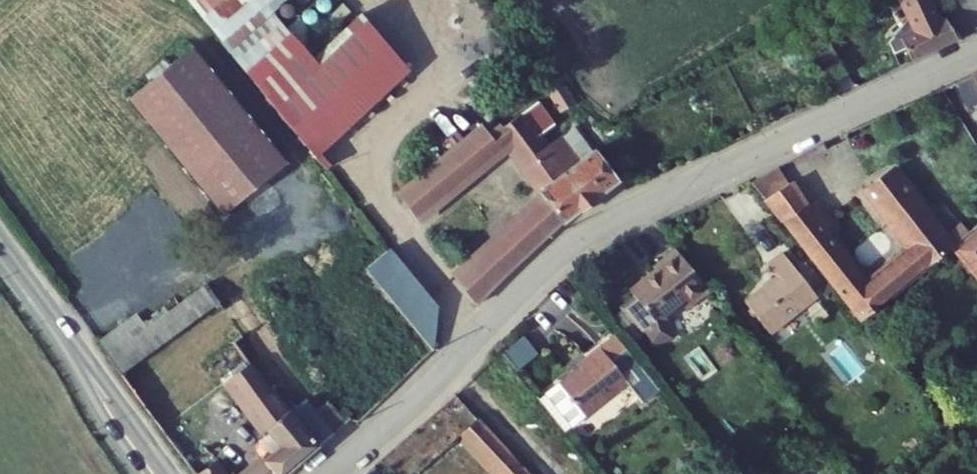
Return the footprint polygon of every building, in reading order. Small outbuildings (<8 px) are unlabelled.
[(224,48),(269,11),(280,1),(280,0),(184,0),(224,48)] [(903,51),(908,62),(955,41),(945,19),(941,21),(931,0),(898,0),(908,22),(887,45),(892,56),(903,51)] [(384,41),(390,36),(379,23),(368,11),(362,15),(356,8),(314,42),(297,21),(285,31),(269,11),(224,48),(326,169),(373,133),(337,86),(388,47),(384,41)] [(127,101),(223,218),(256,192),(289,165),(192,47),(127,101)] [(559,110),(574,100),(556,71),(540,81),(559,110)] [(549,150),(520,115),(507,126),(493,137),(483,126),(396,202),(417,228),(504,151),(544,199),(564,223),(617,180),(594,153),(584,160),(565,138),(549,150)] [(901,173),(870,195),(889,221),(920,198),(901,173)] [(920,198),(889,221),(901,237),(931,214),(920,198)] [(543,242),(559,227),(564,223),(544,199),(520,220),(524,227),(528,224),(543,242)] [(833,285),(863,322),(956,247),(931,214),(901,237),(913,252),(870,286),(826,229),(832,224),(816,203),(786,226),(833,285)] [(475,306),(502,278),(523,260),(543,242),(528,224),(524,227),(520,220),(454,278),(475,306)] [(685,304),(688,309),(700,299),(712,290),(677,246),(653,264),(658,270),(633,289),(637,294),(623,305),(644,332),(649,331),(652,343),(675,336),(670,315),(685,304)] [(433,350),(435,349),(456,326),(438,305),(391,248),(367,268),(433,350)] [(772,334),(819,297),(802,275),(785,252),(768,266),(779,278),(748,302),(772,334)] [(348,421),(354,422),(360,422),(375,407),(351,378),(322,405),(306,386),(292,399),(283,387),(268,400),(230,351),(240,346),(221,320),(217,324),(194,292),(107,355),(194,473),(227,473),(192,428),(207,419),(199,407),(228,385),(280,450),(263,463),(272,473),(286,473),(348,421)] [(640,360),(619,334),(590,356),(593,359),(550,392),(575,424),(630,381),(624,372),(640,360)] [(575,424),(550,392),(542,399),(567,431),(575,424)] [(502,473),(532,473),(458,396),(441,409),(374,464),(382,473),(417,473),(465,436),(502,473)] [(263,463),(250,473),(272,473),(263,463)] [(374,464),(361,473),(382,473),(374,464)]
